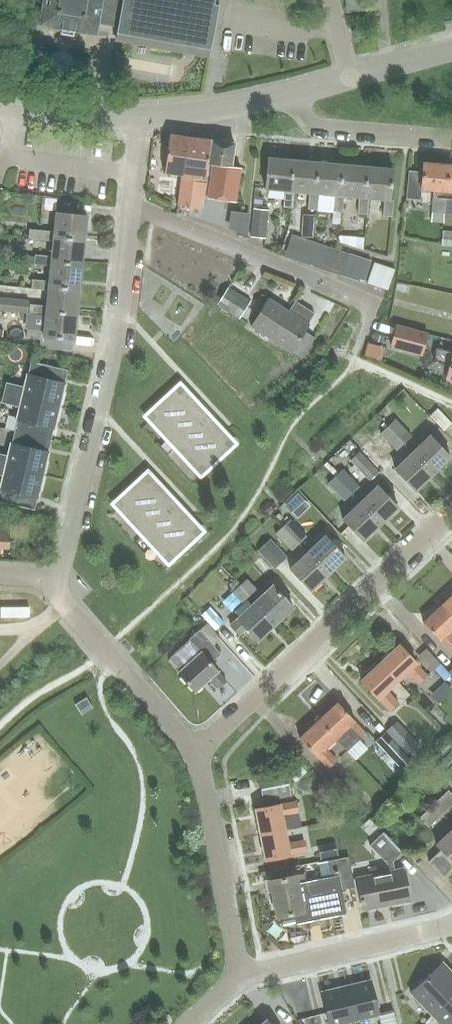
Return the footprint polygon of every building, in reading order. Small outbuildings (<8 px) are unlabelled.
[(39,25),(96,34),(97,23),(117,27),(114,41),(134,44),(150,47),(183,52),(195,55),(209,57),(211,42),(218,0),(43,0),(39,25)] [(346,12),(364,10),(363,0),(345,0),(346,12)] [(205,177),(210,140),(169,134),(164,172),(181,174),(177,204),(193,206),(200,208),(204,177),(205,177)] [(234,143),(210,140),(205,177),(209,178),(207,198),(234,201),(238,168),(231,167),(234,143)] [(265,189),(285,190),(283,207),(293,208),(294,191),(290,191),(293,160),(267,157),(265,189)] [(317,210),(319,194),(315,193),(318,162),(293,160),(290,191),(294,191),(309,193),(307,209),(317,210)] [(339,225),(341,212),(342,212),(343,196),(339,196),(342,164),(318,162),(315,193),(319,194),(334,195),(333,211),(331,224),(339,225)] [(444,213),(448,166),(423,163),(422,172),(409,170),(406,198),(420,200),(421,189),(434,190),(434,197),(432,212),(431,222),(443,223),(443,213),(444,213)] [(367,214),(368,198),(364,198),(367,166),(342,164),(339,196),(343,196),(359,197),(357,213),(367,214)] [(368,198),(383,199),(382,216),(391,217),(393,200),(390,200),(393,168),(367,166),(364,198),(368,198)] [(266,238),(268,209),(252,208),(250,237),(266,238)] [(27,238),(52,241),(53,237),(84,240),(87,215),(76,214),(55,212),(53,232),(37,230),(28,230),(27,238)] [(312,236),(313,225),(303,224),(302,236),(312,236)] [(451,246),(451,231),(442,230),(441,246),(451,246)] [(301,262),(309,240),(292,234),(285,256),(301,262)] [(356,236),(355,247),(363,249),(364,237),(356,236)] [(53,237),(52,241),(51,256),(35,255),(35,256),(22,255),(21,262),(34,264),(50,265),(50,262),(81,265),(84,240),(53,237)] [(301,262),(311,265),(319,243),(309,240),(301,262)] [(321,268),(329,246),(319,243),(311,265),(321,268)] [(321,268),(332,272),(339,250),(329,246),(321,268)] [(342,275),(349,253),(339,250),(332,272),(342,275)] [(342,275),(352,279),(359,256),(349,253),(342,275)] [(359,256),(352,279),(363,282),(370,260),(359,256)] [(31,289),(47,290),(48,286),(79,289),(81,265),(50,262),(50,265),(48,281),(32,280),(31,289)] [(367,283),(377,287),(384,265),(374,262),(367,283)] [(377,287),(388,290),(395,269),(384,265),(377,287)] [(48,286),(47,290),(46,306),(30,304),(29,313),(45,315),(45,311),(77,314),(79,289),(48,286)] [(216,304),(239,318),(250,301),(227,287),(216,304)] [(0,297),(0,311),(27,314),(28,300),(0,297)] [(268,298),(251,326),(271,339),(290,307),(286,304),(284,308),(268,298)] [(271,339),(291,352),(291,351),(300,359),(315,338),(304,331),(308,324),(314,314),(295,301),(291,308),(290,307),(271,339)] [(74,340),(77,314),(45,311),(45,315),(43,330),(27,329),(27,338),(45,339),(45,336),(74,340)] [(422,356),(425,345),(427,336),(427,333),(428,332),(395,324),(389,347),(422,356)] [(451,380),(451,354),(437,350),(434,362),(449,366),(446,378),(451,380)] [(6,382),(3,392),(58,405),(67,370),(31,361),(25,387),(6,382)] [(148,413),(177,444),(206,418),(179,389),(165,402),(163,399),(148,413)] [(14,431),(50,440),(58,405),(3,392),(1,402),(20,407),(14,431)] [(429,416),(444,430),(451,423),(437,408),(429,416)] [(209,415),(206,418),(177,444),(174,447),(200,476),(235,443),(209,415)] [(387,425),(403,443),(411,435),(394,418),(387,425)] [(379,432),(397,450),(405,458),(411,452),(404,443),(403,443),(387,425),(379,432)] [(42,474),(50,440),(14,431),(9,455),(0,453),(0,464),(42,474)] [(411,452),(433,474),(450,457),(429,435),(411,452)] [(358,449),(380,472),(390,462),(369,439),(358,449)] [(349,460),(369,480),(379,471),(359,451),(349,460)] [(394,468),(415,490),(433,474),(411,452),(405,458),(394,468)] [(34,509),(42,474),(0,464),(0,475),(4,476),(0,491),(0,501),(34,509)] [(342,468),(335,474),(352,492),(359,486),(342,468)] [(344,500),(352,492),(335,474),(327,482),(344,500)] [(173,506),(147,477),(133,490),(130,487),(115,501),(144,532),(173,506)] [(360,501),(381,523),(398,506),(377,484),(360,501)] [(285,505),(297,518),(310,505),(298,493),(285,505)] [(342,518),(363,540),(381,523),(360,501),(342,518)] [(176,503),(173,506),(144,532),(141,535),(167,564),(202,532),(176,503)] [(290,518),(283,525),(300,543),(307,536),(290,518)] [(291,551),(300,543),(283,525),(275,532),(291,551)] [(307,551),(328,573),(346,556),(325,534),(307,551)] [(269,538),(257,550),(274,569),(287,557),(269,538)] [(251,560),(266,576),(274,569),(257,550),(259,552),(251,560)] [(289,568),(310,590),(328,573),(307,551),(289,568)] [(234,580),(238,585),(249,596),(256,589),(241,573),(234,579),(234,580)] [(238,585),(234,580),(228,585),(233,590),(231,592),(242,602),(249,596),(238,585)] [(254,601),(275,623),(293,606),(272,584),(254,601)] [(451,615),(451,595),(442,604),(451,615)] [(246,628),(257,640),(275,623),(254,601),(229,625),(238,635),(246,628)] [(451,629),(451,615),(442,604),(422,622),(439,641),(440,640),(451,652),(451,638),(448,633),(451,629)] [(224,621),(210,606),(201,614),(215,629),(224,621)] [(199,630),(213,645),(220,638),(206,623),(199,630)] [(201,652),(178,672),(195,691),(211,678),(219,687),(226,680),(210,663),(221,654),(213,645),(199,630),(189,639),(201,652)] [(415,663),(399,645),(379,662),(397,681),(407,671),(418,684),(427,676),(415,664),(415,663)] [(386,690),(397,681),(379,662),(361,680),(378,699),(379,698),(390,710),(398,703),(386,690)] [(440,664),(434,669),(444,681),(450,675),(440,664)] [(337,702),(318,720),(335,738),(346,728),(358,740),(365,733),(354,721),(355,720),(337,702)] [(75,711),(62,714),(64,723),(77,720),(75,711)] [(335,738),(318,720),(299,738),(312,752),(316,756),(317,755),(329,768),(337,760),(330,752),(325,748),(335,738)] [(407,755),(418,744),(410,735),(396,720),(385,731),(398,745),(407,755)] [(375,740),(385,752),(402,770),(411,762),(402,752),(384,732),(375,740)] [(258,777),(258,778),(262,799),(263,802),(291,796),(286,771),(258,777)] [(442,813),(451,803),(451,794),(447,789),(433,803),(442,813)] [(260,834),(284,829),(281,815),(298,812),(296,801),(279,804),(255,808),(260,834)] [(427,827),(442,813),(433,803),(418,817),(427,827)] [(451,870),(451,828),(435,844),(441,849),(428,861),(444,877),(451,870)] [(284,829),(260,834),(265,860),(289,855),(289,853),(305,850),(303,840),(287,843),(284,829)] [(356,879),(363,910),(410,900),(403,869),(394,871),(391,860),(401,851),(383,832),(370,844),(387,862),(389,872),(356,879)] [(318,846),(320,858),(337,855),(335,842),(318,846)] [(340,882),(352,880),(348,857),(327,861),(328,864),(330,877),(338,876),(340,882)] [(318,863),(322,879),(329,877),(330,877),(328,864),(327,861),(318,863)] [(306,882),(304,872),(269,879),(276,917),(293,913),(303,911),(298,883),(306,882)] [(346,912),(340,882),(338,876),(330,877),(329,877),(306,882),(298,883),(303,911),(293,913),(295,922),(346,912)] [(441,965),(409,995),(430,1018),(451,997),(451,977),(441,965)] [(352,1022),(376,1016),(368,981),(344,987),(352,1022)] [(344,987),(320,993),(327,1023),(344,1023),(352,1022),(344,987)] [(430,1018),(436,1023),(451,1023),(451,997),(430,1018)]
